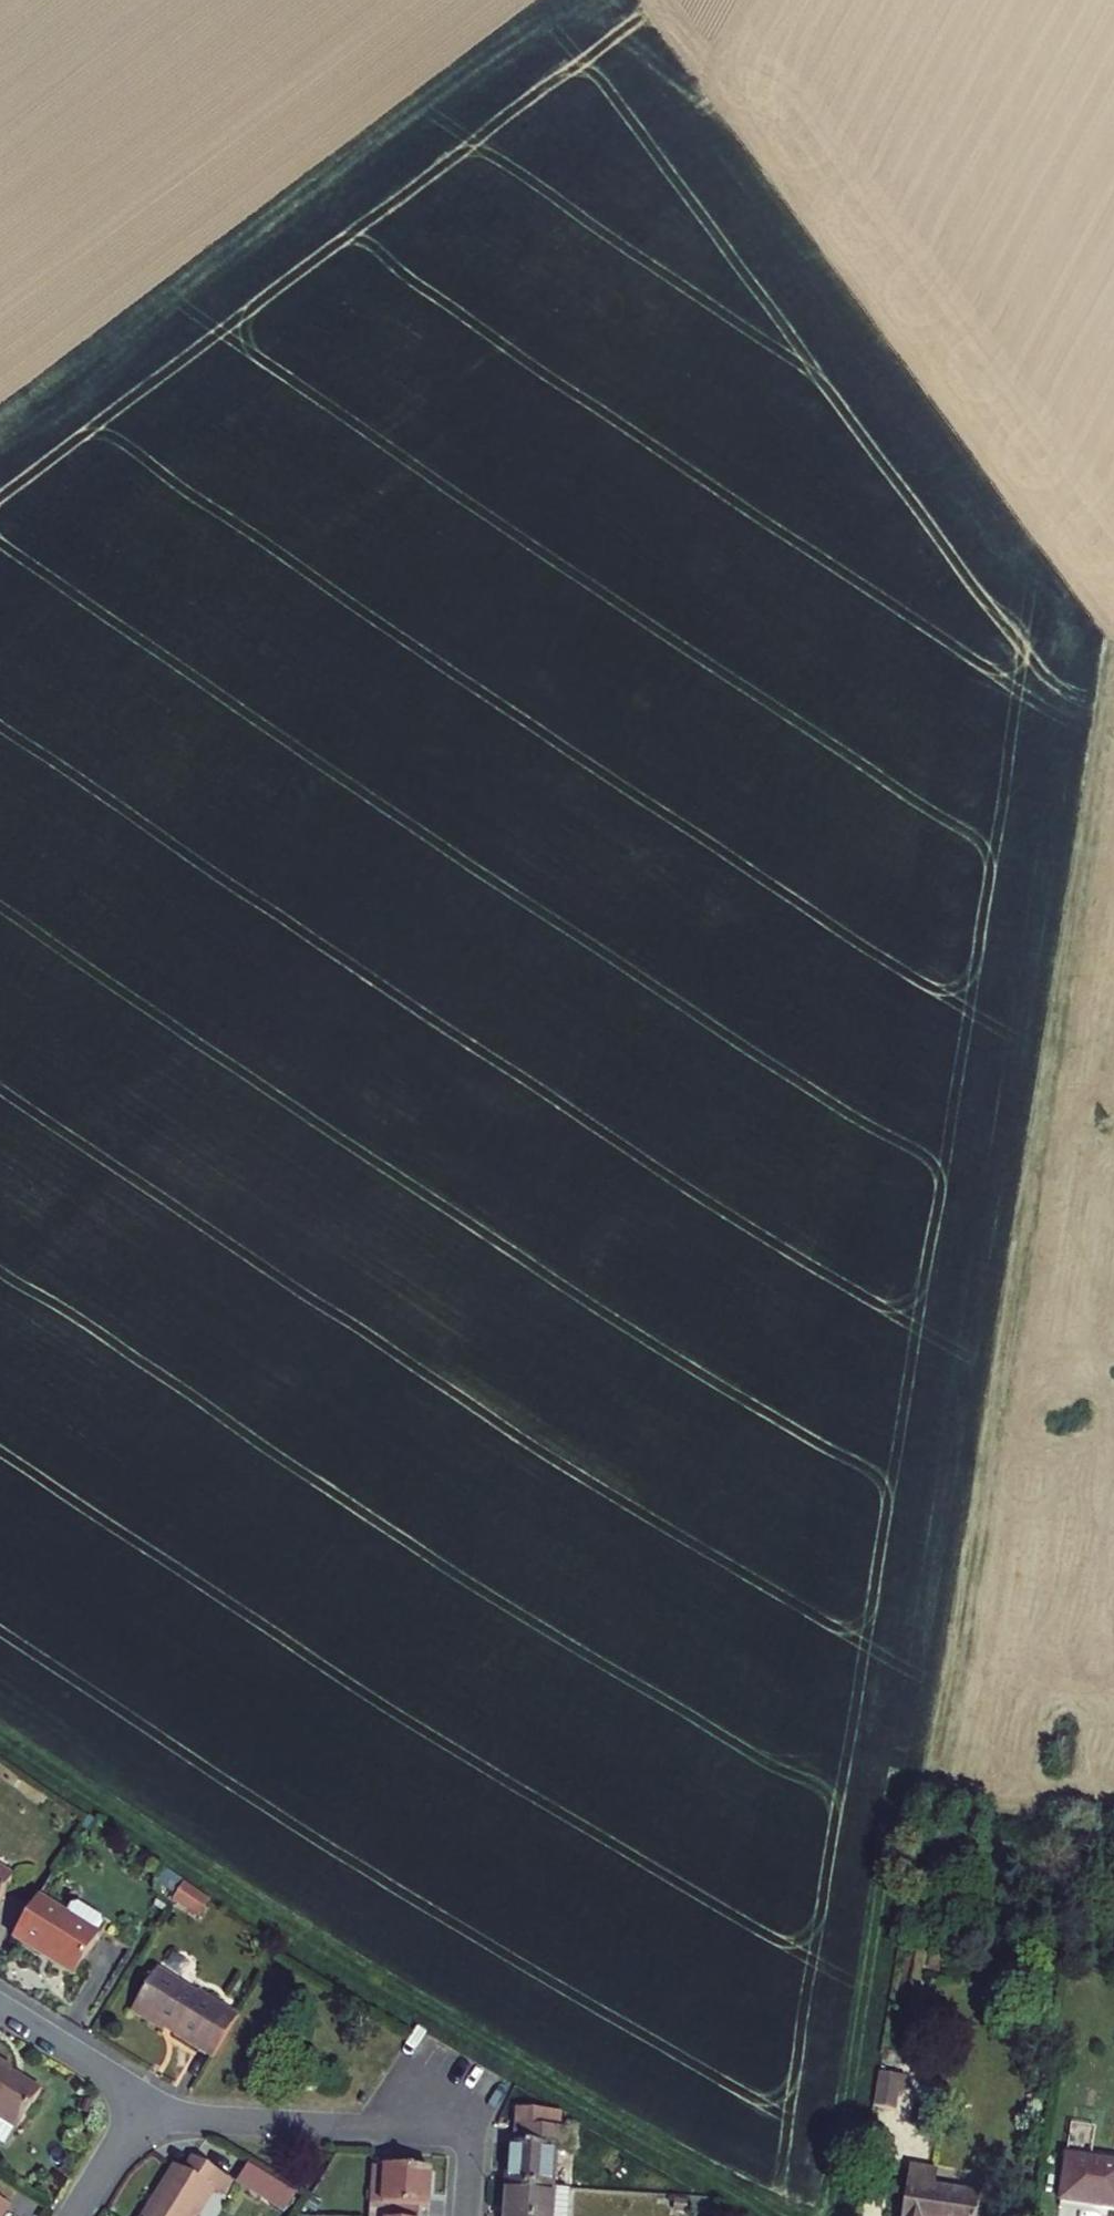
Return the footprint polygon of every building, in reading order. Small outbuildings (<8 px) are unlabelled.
[(10,1877),(0,1871),(0,1893),(10,1877)] [(205,1892),(179,1876),(169,1893),(195,1910),(205,1892)] [(34,1895),(8,1937),(70,1976),(97,1933),(94,1931),(64,1913),(34,1895)] [(70,1903),(64,1913),(94,1931),(100,1922),(99,1916),(76,1902),(70,1903)] [(151,1964),(125,2004),(155,2022),(159,2017),(210,2049),(234,2008),(196,1985),(193,1990),(151,1964)] [(874,2051),(869,2084),(891,2088),(893,2071),(899,2072),(901,2056),(874,2051)] [(5,2141),(39,2087),(8,2067),(11,2062),(0,2055),(0,2138),(5,2141)] [(546,2105),(517,2103),(515,2141),(500,2139),(499,2162),(550,2165),(551,2144),(571,2145),(573,2126),(559,2125),(545,2125),(546,2105)] [(559,2106),(546,2105),(545,2125),(559,2125),(559,2106)] [(1093,2149),(1060,2143),(1052,2186),(1086,2191),(1093,2149)] [(133,2215),(185,2215),(208,2179),(217,2185),(227,2168),(191,2146),(181,2161),(172,2155),(133,2215)] [(1093,2149),(1086,2191),(1113,2195),(1113,2152),(1093,2149)] [(421,2161),(359,2159),(355,2203),(411,2205),(412,2191),(419,2190),(421,2161)] [(546,2214),(550,2165),(499,2162),(496,2211),(546,2214)] [(295,2198),(244,2170),(233,2190),(279,2215),(284,2215),(295,2198)] [(16,2204),(0,2194),(0,2215),(8,2215),(16,2204)] [(898,2194),(894,2215),(945,2215),(920,2212),(923,2198),(898,2194)] [(411,2205),(355,2203),(354,2215),(410,2215),(411,2205)]
